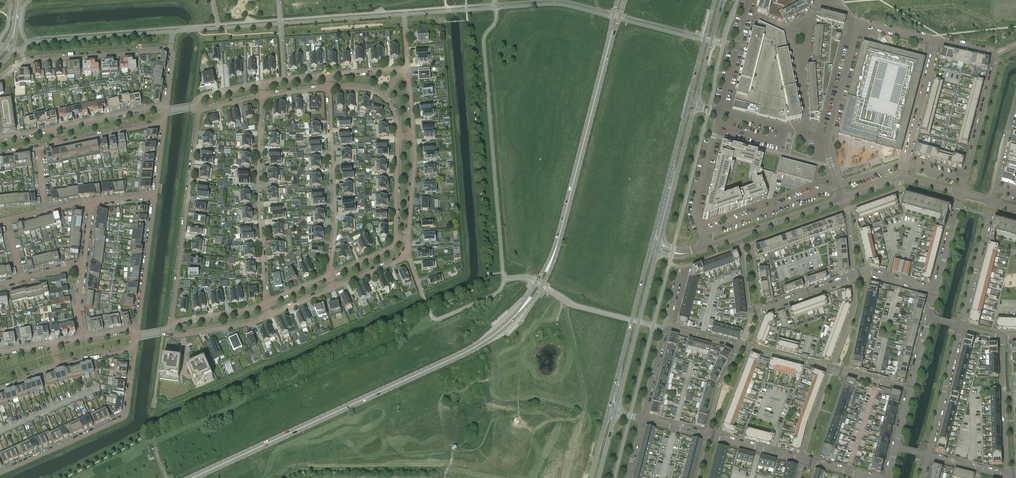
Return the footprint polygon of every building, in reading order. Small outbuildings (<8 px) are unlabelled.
[(757,12),(779,20),(786,23),(805,12),(809,10),(812,0),(760,0),(757,12)] [(846,19),(836,16),(819,12),(815,28),(811,69),(806,69),(810,120),(819,122),(839,45),(844,27),(845,20),(846,19)] [(750,41),(742,70),(742,72),(732,109),(786,122),(790,122),(801,119),(792,76),(792,74),(784,33),(759,22),(750,41)] [(417,32),(418,43),(429,42),(428,31),(417,32)] [(847,103),(839,136),(901,152),(925,59),(923,58),(878,46),(863,43),(847,103)] [(371,46),(367,46),(367,52),(369,52),(370,59),(371,59),(371,62),(378,62),(377,60),(376,49),(371,49),(371,46)] [(376,47),(376,49),(377,60),(383,60),(383,56),(384,56),(384,48),(382,48),(382,46),(376,47)] [(398,46),(390,46),(391,58),(398,58),(398,46)] [(222,50),(222,48),(218,48),(218,47),(212,47),(213,62),(219,61),(219,54),(222,54),(222,50)] [(946,60),(948,50),(942,48),(941,54),(940,54),(939,58),(946,60)] [(946,60),(952,61),(954,51),(948,50),(946,60)] [(315,52),(315,54),(316,54),(317,65),(322,65),(322,61),(324,61),(323,53),(322,53),(321,51),(315,52)] [(960,52),(954,51),(952,61),(958,63),(960,52)] [(958,63),(957,67),(963,68),(964,64),(966,54),(960,52),(958,63)] [(295,54),(296,58),(297,67),(302,67),(302,64),(304,63),(303,55),(301,55),(301,53),(295,54)] [(159,59),(158,63),(166,64),(167,55),(164,54),(162,54),(161,59),(159,59)] [(317,67),(317,65),(316,54),(315,54),(310,54),(310,56),(309,56),(309,64),(311,64),(311,67),(317,67)] [(970,65),(972,55),(966,54),(964,64),(970,65)] [(978,56),(972,55),(970,65),(976,66),(978,56)] [(984,58),(978,56),(976,66),(981,68),(984,58)] [(255,61),(249,61),(249,73),(256,73),(256,67),(256,65),(259,65),(259,57),(255,57),(255,61)] [(296,58),(288,58),(289,67),(291,67),(291,70),(297,69),(297,67),(296,58)] [(981,68),(981,69),(988,71),(989,65),(988,65),(990,59),(984,58),(981,68)] [(121,70),(129,69),(128,59),(123,59),(124,64),(120,64),(121,70)] [(128,59),(129,69),(137,69),(136,63),(133,63),(133,59),(128,59)] [(235,65),(236,74),(242,74),(241,62),(243,62),(243,59),(239,59),(239,62),(235,62),(235,65)] [(110,73),(110,71),(109,60),(105,61),(105,65),(102,65),(102,71),(102,74),(110,73)] [(114,60),(109,60),(110,71),(110,73),(118,73),(118,70),(118,64),(114,64),(114,60)] [(95,61),(91,62),(91,72),(99,71),(99,66),(96,66),(95,61)] [(83,73),(91,72),(91,62),(86,62),(86,66),(83,67),(83,73)] [(231,63),(226,64),(227,67),(228,67),(229,78),(236,77),(236,74),(235,65),(231,66),(231,63)] [(61,64),(55,64),(56,76),(66,76),(66,69),(62,69),(61,64)] [(40,71),(40,65),(34,66),(35,78),(45,77),(44,70),(40,71)] [(51,65),(45,65),(46,77),(55,76),(55,70),(51,70),(51,65)] [(419,76),(418,76),(419,81),(430,80),(429,68),(423,68),(423,72),(419,72),(419,76)] [(24,71),(25,83),(34,82),(34,75),(30,76),(30,73),(29,73),(29,70),(24,71)] [(19,76),(15,77),(16,83),(19,83),(20,87),(25,87),(25,83),(24,71),(20,71),(20,74),(18,74),(19,76)] [(206,72),(202,73),(204,80),(205,86),(214,84),(215,84),(213,72),(211,73),(211,71),(206,72)] [(2,95),(3,98),(10,97),(9,89),(3,89),(3,85),(0,85),(0,95),(2,95)] [(434,86),(423,88),(424,99),(433,98),(432,90),(435,90),(434,86)] [(160,102),(161,94),(161,93),(153,92),(153,93),(153,96),(155,97),(154,103),(160,102)] [(112,97),(104,98),(106,107),(109,106),(110,111),(115,110),(113,100),(112,97)] [(96,100),(97,103),(99,113),(103,112),(102,107),(106,107),(104,98),(96,100)] [(310,110),(320,110),(320,109),(320,105),(320,101),(320,98),(319,98),(316,98),(312,98),(309,98),(309,99),(309,102),(309,106),(310,109),(309,109),(309,110),(310,110)] [(366,113),(369,99),(363,98),(359,112),(366,113)] [(0,100),(0,116),(2,132),(16,130),(12,99),(0,100)] [(88,101),(81,103),(81,106),(84,116),(88,115),(87,111),(90,110),(89,104),(88,101)] [(302,101),(295,101),(296,112),(302,112),(302,114),(305,114),(305,107),(302,108),(302,101)] [(97,103),(89,104),(90,110),(93,109),(94,114),(99,113),(97,103)] [(285,103),(279,103),(279,105),(280,116),(280,120),(286,120),(285,116),(286,116),(286,114),(287,114),(287,106),(285,106),(285,103)] [(422,105),(419,106),(420,112),(422,112),(422,111),(433,110),(433,104),(431,104),(430,103),(422,104),(422,105)] [(965,105),(963,110),(966,110),(966,111),(976,113),(977,108),(968,105),(968,106),(965,105)] [(81,106),(74,107),(75,113),(78,112),(79,117),(84,116),(81,106)] [(372,111),(372,112),(377,113),(376,116),(374,121),(378,121),(384,120),(384,117),(382,117),(383,112),(381,107),(381,108),(373,106),(373,108),(372,111)] [(74,107),(66,109),(68,119),(73,118),(72,114),(75,113),(74,107)] [(251,108),(251,107),(244,109),(245,109),(247,118),(246,118),(246,119),(253,117),(251,108)] [(66,109),(58,111),(60,116),(63,116),(64,120),(68,119),(66,109)] [(232,112),(232,114),(235,125),(240,124),(238,110),(232,112)] [(435,110),(433,110),(422,111),(422,112),(423,117),(426,117),(426,118),(434,117),(434,116),(436,116),(435,110)] [(232,114),(226,115),(229,126),(235,125),(232,114)] [(211,127),(212,123),(218,122),(217,115),(209,117),(208,117),(207,117),(206,117),(205,117),(205,118),(205,119),(205,120),(205,121),(204,126),(211,127)] [(147,129),(148,130),(147,137),(157,138),(158,132),(155,132),(156,127),(147,129)] [(321,129),(309,130),(309,136),(312,136),(312,137),(317,137),(317,135),(320,135),(320,133),(321,133),(321,129)] [(124,136),(118,138),(120,144),(117,144),(116,144),(118,150),(127,148),(125,142),(124,136)] [(115,138),(109,139),(111,146),(108,146),(109,152),(118,150),(116,144),(117,144),(115,138)] [(102,147),(99,147),(100,154),(100,155),(103,154),(109,153),(109,152),(108,146),(106,140),(104,141),(102,141),(103,144),(101,145),(102,147)] [(90,143),(92,149),(91,150),(92,156),(100,154),(99,147),(98,142),(93,143),(90,143)] [(85,158),(92,156),(91,150),(92,149),(90,143),(86,144),(83,145),(84,151),(83,151),(85,158)] [(140,148),(139,151),(143,152),(149,153),(149,150),(152,150),(156,150),(156,149),(156,144),(144,143),(143,149),(140,148)] [(763,158),(759,157),(756,156),(757,153),(722,144),(704,215),(706,220),(723,214),(725,213),(727,212),(756,202),(758,201),(759,201),(761,200),(760,199),(767,196),(773,173),(760,170),(763,158)] [(75,147),(76,153),(77,159),(85,158),(83,151),(84,151),(83,145),(78,146),(75,147)] [(436,152),(436,146),(434,146),(434,145),(426,146),(426,147),(423,147),(423,154),(425,153),(436,152)] [(915,155),(920,156),(923,147),(917,145),(915,149),(916,149),(915,155)] [(923,147),(920,156),(925,158),(929,146),(923,145),(923,147)] [(925,158),(931,159),(934,148),(929,146),(925,158)] [(68,154),(70,161),(77,159),(76,153),(75,147),(71,148),(67,148),(69,154),(68,154)] [(62,162),(70,161),(68,154),(69,154),(67,148),(63,149),(60,150),(61,156),(62,162)] [(934,148),(931,159),(936,161),(938,151),(939,151),(939,149),(934,148)] [(44,151),(43,158),(47,158),(48,161),(48,165),(54,164),(53,160),(53,158),(52,152),(52,150),(44,151)] [(53,160),(54,164),(62,162),(61,156),(60,150),(52,152),(53,158),(53,160)] [(154,163),(155,157),(148,156),(149,153),(143,152),(142,161),(148,162),(154,163)] [(425,153),(425,159),(429,159),(429,160),(437,159),(437,158),(439,158),(438,152),(436,152),(425,153)] [(949,154),(946,163),(951,165),(954,156),(955,154),(949,152),(949,154)] [(954,156),(951,165),(957,166),(959,157),(960,153),(955,152),(955,154),(954,156)] [(34,153),(25,155),(27,167),(32,166),(31,159),(35,159),(34,153)] [(965,159),(959,157),(957,166),(962,168),(964,162),(964,163),(965,159)] [(792,189),(810,183),(812,184),(816,169),(814,168),(803,165),(780,159),(776,174),(783,176),(781,186),(792,189)] [(147,165),(148,162),(142,161),(141,170),(146,171),(153,172),(153,166),(147,165)] [(1006,170),(1015,172),(1015,166),(1008,164),(1006,170)] [(434,178),(437,177),(437,172),(436,173),(435,169),(438,169),(437,165),(424,167),(425,176),(430,175),(430,176),(433,176),(434,178)] [(1003,175),(1004,175),(1015,178),(1015,172),(1006,170),(1005,169),(1003,175)] [(141,170),(139,179),(145,180),(152,181),(152,175),(146,174),(146,171),(141,170)] [(1004,175),(1002,181),(1014,184),(1015,178),(1004,175)] [(145,183),(145,180),(139,179),(138,192),(147,191),(148,189),(150,190),(151,184),(145,183)] [(436,183),(424,184),(424,187),(423,187),(424,191),(425,191),(425,194),(437,193),(436,183)] [(35,189),(29,190),(29,194),(31,204),(40,203),(40,199),(36,199),(35,196),(35,193),(35,189)] [(57,191),(56,191),(51,191),(52,197),(47,197),(48,202),(58,201),(58,200),(57,191)] [(903,194),(896,197),(899,206),(942,218),(942,220),(940,226),(945,228),(951,207),(903,194)] [(899,206),(896,197),(891,199),(894,207),(899,206)] [(422,199),(421,211),(434,211),(434,199),(434,198),(429,198),(429,199),(422,199)] [(894,207),(891,199),(886,200),(889,209),(894,207)] [(889,209),(886,200),(881,202),(884,211),(889,209)] [(388,205),(388,202),(375,201),(374,207),(376,207),(376,210),(381,210),(381,207),(387,207),(387,205),(388,205)] [(884,211),(881,202),(875,204),(879,213),(884,211)] [(206,204),(194,203),(194,208),(195,208),(195,210),(205,211),(206,204)] [(879,213),(875,204),(870,206),(873,215),(879,213)] [(134,216),(136,216),(142,217),(142,216),(142,214),(144,214),(144,212),(148,213),(148,211),(148,209),(148,208),(135,206),(134,213),(134,216)] [(873,215),(870,206),(865,208),(868,216),(873,215)] [(868,216),(865,208),(860,209),(863,218),(868,216)] [(863,218),(860,209),(855,211),(858,220),(863,218)] [(387,213),(381,213),(381,210),(376,210),(375,219),(387,219),(387,213)] [(56,225),(56,227),(62,225),(60,219),(59,213),(53,215),(56,225)] [(843,215),(836,218),(839,227),(845,225),(845,216),(844,216),(844,215),(843,215)] [(134,216),(133,224),(134,225),(140,225),(141,223),(143,223),(143,221),(146,222),(147,220),(147,218),(147,217),(142,216),(142,217),(136,216),(134,216)] [(194,216),(193,223),(209,225),(210,218),(194,216)] [(344,222),(343,222),(343,225),(355,225),(355,219),(353,219),(352,216),(347,216),(347,219),(344,220),(344,222)] [(695,216),(689,218),(692,232),(698,231),(695,216)] [(423,228),(426,228),(426,227),(433,227),(435,226),(435,218),(427,218),(427,221),(421,221),(422,228),(423,227),(423,228)] [(836,218),(831,220),(835,230),(840,228),(839,227),(836,218)] [(831,220),(826,222),(829,231),(829,232),(835,230),(831,220)] [(995,220),(989,240),(995,242),(996,235),(997,233),(1015,239),(1015,226),(995,220)] [(36,231),(33,221),(28,222),(30,232),(36,231)] [(30,232),(28,222),(22,224),(25,233),(30,232)] [(824,233),(829,231),(826,222),(821,223),(824,233)] [(821,223),(816,225),(819,236),(821,239),(825,237),(824,234),(825,234),(824,233),(821,223)] [(25,235),(25,233),(22,224),(12,226),(13,230),(18,229),(20,237),(25,235)] [(816,225),(810,227),(814,238),(819,236),(816,225)] [(311,229),(309,229),(309,235),(324,234),(323,231),(322,231),(322,229),(316,229),(316,226),(311,226),(311,229)] [(810,227),(805,229),(809,239),(814,238),(810,227)] [(805,229),(800,231),(804,241),(809,239),(805,229)] [(800,231),(797,232),(795,233),(799,243),(804,241),(800,231)] [(423,234),(424,244),(438,243),(437,237),(435,237),(435,233),(423,234)] [(795,233),(790,234),(794,245),(799,243),(795,233)] [(790,234),(785,236),(789,247),(794,245),(790,234)] [(366,248),(367,247),(372,245),(367,235),(361,237),(362,239),(363,239),(366,248)] [(785,236),(780,238),(784,249),(784,248),(789,247),(785,236)] [(780,238),(775,240),(779,251),(784,249),(784,248),(784,249),(780,238)] [(363,239),(362,239),(357,241),(362,252),(368,249),(367,247),(366,248),(363,239)] [(775,240),(770,242),(773,251),(774,253),(779,251),(775,240)] [(770,242),(765,243),(768,253),(773,251),(770,242)] [(765,243),(760,245),(763,255),(768,253),(765,243)] [(760,245),(754,247),(754,248),(753,248),(755,260),(764,257),(763,255),(760,245)] [(309,251),(309,254),(315,255),(315,252),(322,253),(323,247),(312,246),(311,252),(309,251)] [(340,249),(339,253),(340,253),(339,258),(341,258),(341,259),(345,259),(345,258),(346,259),(347,254),(348,254),(348,250),(347,250),(347,246),(341,246),(340,249)] [(54,263),(60,262),(57,250),(51,251),(52,253),(54,263)] [(738,251),(731,254),(734,263),(740,261),(738,257),(739,256),(738,251)] [(731,254),(726,256),(729,265),(734,263),(731,254)] [(726,256),(721,258),(724,267),(729,265),(726,256)] [(204,267),(205,259),(190,257),(189,265),(204,267)] [(27,265),(23,267),(24,272),(34,269),(34,268),(33,268),(31,258),(25,259),(27,265)] [(721,258),(716,259),(719,269),(724,267),(721,258)] [(716,259),(711,261),(714,270),(719,269),(716,259)] [(309,260),(304,262),(303,263),(308,273),(313,271),(309,260)] [(892,272),(908,276),(911,264),(895,260),(892,272)] [(711,261),(706,263),(709,272),(714,270),(711,261)] [(868,263),(869,266),(886,271),(887,268),(880,266),(878,261),(877,261),(868,263)] [(303,263),(304,262),(303,262),(298,265),(303,277),(309,275),(308,273),(303,263)] [(706,263),(700,265),(703,271),(704,274),(709,272),(706,263)] [(7,276),(17,274),(15,268),(11,269),(10,265),(5,266),(4,266),(7,276)] [(700,265),(691,268),(698,274),(700,272),(703,271),(700,265)] [(848,272),(848,267),(838,268),(839,276),(848,273),(848,272)] [(288,275),(287,276),(288,282),(297,278),(293,268),(286,271),(288,275)] [(691,268),(689,277),(696,278),(696,276),(698,274),(691,268)] [(403,269),(398,272),(403,282),(405,282),(406,284),(411,282),(408,276),(409,276),(407,272),(406,272),(405,269),(403,270),(403,269)] [(983,270),(982,276),(990,278),(993,279),(995,274),(992,273),(983,270)] [(275,288),(282,286),(281,279),(284,278),(282,272),(272,275),(275,288)] [(438,276),(437,272),(428,275),(430,279),(428,279),(430,285),(441,282),(441,281),(444,280),(442,275),(439,276),(438,276)] [(816,276),(818,282),(827,279),(825,273),(816,276)] [(383,276),(384,278),(388,287),(388,286),(395,284),(391,276),(390,277),(389,274),(383,276)] [(932,276),(923,274),(921,274),(920,279),(930,282),(932,277),(932,276)] [(47,284),(57,282),(58,288),(62,288),(61,282),(67,281),(66,276),(45,279),(47,284)] [(816,276),(807,280),(809,285),(818,282),(816,276)] [(389,288),(388,286),(388,287),(384,278),(379,280),(380,283),(379,284),(382,291),(389,288)] [(794,291),(803,287),(801,282),(792,285),(794,291)] [(360,286),(361,288),(361,287),(366,298),(371,296),(370,294),(371,293),(368,286),(367,286),(366,283),(360,286)] [(786,295),(786,294),(794,291),(792,285),(783,288),(781,289),(782,296),(786,295)] [(237,301),(238,301),(243,300),(241,286),(235,288),(235,289),(237,301)] [(979,286),(977,292),(986,294),(990,295),(991,290),(988,289),(979,286)] [(58,293),(59,300),(64,299),(63,293),(69,292),(68,287),(62,288),(58,288),(48,290),(49,293),(49,295),(58,293)] [(367,300),(366,298),(361,287),(361,288),(356,290),(357,293),(356,293),(359,301),(360,300),(361,302),(367,300)] [(255,299),(255,296),(258,295),(257,288),(253,289),(253,288),(248,289),(250,300),(255,299)] [(237,301),(235,289),(229,290),(232,304),(238,303),(238,301),(237,301)] [(218,304),(224,303),(221,290),(215,291),(216,293),(216,292),(218,304)] [(925,302),(927,297),(921,295),(921,294),(911,291),(910,294),(915,296),(915,299),(925,302)] [(93,301),(99,302),(100,294),(88,292),(87,300),(93,300),(93,301)] [(216,292),(216,293),(210,294),(213,307),(219,306),(218,304),(216,292)] [(765,302),(773,299),(772,293),(762,295),(763,302),(764,302),(765,302)] [(341,296),(340,296),(343,302),(342,302),(344,307),(345,306),(347,311),(353,309),(347,294),(343,295),(343,294),(341,295),(341,296)] [(200,307),(198,296),(192,297),(195,310),(201,309),(200,307)] [(823,307),(828,306),(825,297),(819,299),(823,307)] [(70,298),(64,299),(59,300),(51,301),(51,306),(60,304),(61,311),(66,310),(65,304),(71,303),(70,298)] [(814,300),(817,309),(823,307),(819,299),(814,300)] [(924,307),(925,302),(915,299),(913,299),(912,305),(913,305),(924,307)] [(86,308),(98,310),(99,302),(93,301),(93,300),(87,300),(86,308)] [(814,300),(809,302),(812,311),(817,309),(814,300)] [(340,308),(338,302),(329,305),(331,317),(335,316),(335,315),(342,313),(340,308)] [(804,304),(807,313),(812,311),(809,302),(804,304)] [(842,303),(840,308),(848,311),(851,304),(851,302),(842,303)] [(316,311),(312,313),(314,317),(318,316),(319,318),(322,317),(326,316),(326,315),(324,304),(318,306),(317,306),(317,307),(314,308),(316,311)] [(804,304),(799,306),(802,315),(807,313),(804,304)] [(909,304),(908,309),(912,310),(913,310),(922,313),(924,307),(913,305),(912,305),(909,304)] [(794,308),(797,317),(802,315),(799,306),(794,308)] [(794,308),(788,310),(792,318),(797,317),(794,308)] [(840,308),(838,313),(847,316),(848,311),(840,308)] [(302,313),(306,324),(311,321),(311,320),(312,319),(309,312),(307,312),(306,309),(300,312),(301,314),(302,313)] [(113,314),(113,316),(115,326),(117,325),(117,327),(121,326),(120,321),(123,320),(122,312),(122,310),(118,311),(119,313),(113,314)] [(132,318),(131,311),(128,311),(122,312),(123,320),(124,325),(125,325),(127,325),(129,324),(128,321),(130,321),(129,319),(132,318)] [(299,327),(306,324),(302,313),(301,314),(296,316),(297,319),(296,319),(299,327)] [(838,313),(836,318),(845,321),(847,316),(838,313)] [(764,317),(764,318),(763,322),(771,326),(774,319),(772,314),(765,317),(764,317)] [(907,314),(905,319),(908,320),(909,321),(909,320),(920,323),(921,318),(912,315),(909,315),(907,314)] [(104,315),(95,317),(97,329),(99,328),(100,330),(103,329),(102,322),(105,321),(104,315)] [(104,315),(105,321),(108,321),(109,328),(113,327),(113,326),(115,326),(113,316),(108,317),(107,315),(104,315)] [(86,317),(87,324),(90,324),(92,331),(96,330),(95,329),(97,329),(95,317),(89,318),(89,316),(86,317)] [(288,317),(282,320),(283,322),(283,321),(287,330),(289,333),(296,330),(294,324),(295,323),(293,319),(290,320),(289,320),(288,317)] [(836,318),(834,323),(843,326),(845,321),(836,318)] [(997,329),(1015,330),(1015,320),(1003,320),(1003,319),(997,318),(997,329)] [(283,321),(283,322),(278,324),(279,327),(278,327),(281,335),(282,334),(283,336),(289,333),(287,330),(283,321)] [(47,322),(41,323),(42,326),(44,338),(49,337),(48,330),(51,330),(50,326),(50,324),(47,324),(47,322)] [(71,334),(76,333),(76,332),(74,322),(66,323),(67,330),(70,329),(71,334)] [(771,326),(763,322),(761,328),(769,331),(771,326)] [(36,325),(33,326),(34,332),(37,331),(38,339),(44,338),(42,326),(41,323),(36,324),(36,325)] [(67,330),(66,323),(58,324),(59,331),(60,331),(63,331),(63,335),(68,334),(67,330)] [(834,323),(832,328),(841,331),(843,326),(834,323)] [(50,326),(51,330),(52,333),(55,332),(56,336),(60,335),(60,331),(59,331),(58,324),(50,326)] [(269,340),(270,340),(275,337),(274,336),(275,335),(272,328),(271,328),(269,325),(264,328),(264,330),(265,329),(269,340)] [(31,332),(34,332),(33,326),(30,326),(25,327),(27,339),(32,338),(31,332)] [(27,339),(25,327),(19,328),(16,329),(17,334),(20,334),(21,340),(27,339)] [(769,331),(761,328),(759,333),(767,336),(769,331)] [(832,328),(830,333),(839,336),(841,331),(832,328)] [(17,334),(16,329),(13,329),(14,331),(8,332),(10,344),(16,343),(14,335),(17,334)] [(265,329),(264,330),(259,332),(261,335),(259,335),(263,343),(264,342),(265,344),(271,341),(270,340),(269,340),(265,329)] [(735,329),(732,339),(738,340),(739,336),(741,336),(743,331),(735,329)] [(0,333),(0,335),(1,338),(3,338),(5,345),(10,344),(8,332),(3,333),(3,332),(0,333)] [(247,341),(250,348),(257,345),(255,341),(256,341),(252,333),(246,336),(248,340),(247,341)] [(767,336),(759,333),(757,338),(766,341),(767,336)] [(830,333),(828,338),(837,341),(839,336),(830,333)] [(229,339),(230,342),(235,354),(243,350),(237,336),(231,338),(229,339)] [(766,341),(757,338),(755,343),(764,346),(766,341)] [(828,338),(826,343),(835,347),(837,341),(828,338)] [(667,345),(677,347),(677,348),(678,348),(679,342),(678,342),(669,339),(667,344),(667,345)] [(689,339),(686,349),(692,351),(692,350),(694,340),(689,339)] [(210,347),(206,349),(212,363),(213,363),(212,361),(216,359),(214,355),(221,352),(218,345),(216,340),(212,341),(209,343),(210,347)] [(697,352),(702,354),(705,343),(700,341),(697,351),(697,352)] [(914,344),(905,342),(905,341),(904,341),(903,346),(902,347),(913,349),(914,344)] [(710,344),(705,343),(702,354),(708,355),(710,344)] [(826,343),(825,348),(833,352),(835,347),(826,343)] [(913,349),(902,347),(903,346),(901,346),(900,352),(901,352),(912,354),(913,349)] [(730,356),(732,352),(723,347),(721,352),(730,356)] [(825,348),(823,353),(831,357),(833,352),(825,348)] [(721,352),(718,357),(727,361),(730,356),(721,352)] [(823,353),(820,361),(824,362),(824,360),(830,362),(831,357),(823,353)] [(757,363),(759,358),(751,354),(750,355),(749,357),(749,360),(757,363)] [(163,355),(159,379),(178,382),(181,358),(163,355)] [(910,360),(900,357),(899,356),(897,362),(898,362),(899,362),(909,365),(910,360)] [(718,357),(716,361),(725,366),(727,362),(728,361),(727,361),(718,357)] [(187,366),(197,388),(214,380),(204,358),(187,366)] [(113,359),(113,363),(115,363),(114,369),(126,370),(126,368),(127,368),(128,364),(123,364),(123,361),(113,359)] [(749,360),(748,360),(747,362),(748,362),(747,365),(755,368),(757,363),(749,360)] [(716,361),(713,366),(722,370),(725,366),(716,361)] [(853,362),(852,368),(858,369),(857,370),(867,373),(868,370),(862,368),(862,365),(863,365),(853,362)] [(89,374),(94,372),(91,363),(89,363),(86,364),(89,374)] [(81,366),(84,375),(89,374),(86,364),(84,365),(81,366)] [(747,365),(746,365),(745,367),(746,368),(745,370),(753,373),(755,368),(747,365)] [(84,375),(81,366),(76,368),(79,377),(84,376),(84,375)] [(722,370),(713,366),(711,371),(720,375),(722,370)] [(70,368),(65,370),(68,378),(68,380),(73,378),(71,369),(70,368)] [(79,377),(76,368),(71,369),(73,378),(74,379),(79,377)] [(68,378),(65,370),(65,369),(63,370),(62,369),(60,370),(63,380),(68,378)] [(114,369),(113,377),(119,378),(121,379),(121,376),(126,376),(127,372),(126,372),(126,370),(114,369)] [(55,373),(58,382),(58,381),(63,380),(60,370),(57,371),(57,372),(54,372),(55,373)] [(745,370),(744,370),(743,372),(744,373),(743,375),(752,378),(753,373),(745,370)] [(824,375),(819,373),(819,372),(812,370),(810,376),(814,377),(814,378),(822,381),(823,381),(824,378),(823,378),(824,375)] [(711,371),(709,375),(717,380),(720,375),(711,371)] [(889,378),(899,381),(899,379),(905,381),(906,375),(897,373),(896,372),(895,376),(889,376),(889,378)] [(58,381),(58,382),(55,373),(50,375),(53,385),(58,383),(58,381)] [(53,385),(50,375),(44,377),(48,387),(53,385)] [(717,380),(709,375),(706,380),(715,384),(717,380)] [(743,375),(742,375),(741,377),(742,378),(741,380),(750,383),(752,378),(743,375)] [(113,377),(112,387),(114,387),(124,388),(124,386),(125,386),(126,382),(118,381),(119,378),(113,377)] [(821,386),(822,383),(822,381),(814,378),(812,383),(821,386)] [(845,384),(856,388),(858,382),(847,378),(845,384)] [(35,380),(38,390),(44,388),(41,379),(38,380),(38,379),(35,380)] [(33,392),(38,390),(35,380),(32,381),(32,382),(30,382),(30,383),(33,392)] [(740,383),(739,385),(748,388),(751,389),(753,385),(750,383),(741,380),(740,380),(739,382),(740,383)] [(25,386),(26,386),(28,393),(33,392),(30,383),(30,382),(27,383),(27,384),(25,384),(25,386)] [(658,382),(657,387),(666,389),(667,390),(669,384),(668,384),(658,382)] [(812,383),(810,388),(819,391),(820,388),(821,386),(812,383)] [(843,389),(843,390),(843,389),(854,393),(856,388),(845,384),(843,389)] [(738,388),(737,390),(746,393),(749,394),(751,390),(748,388),(739,385),(738,385),(738,388)] [(26,386),(25,386),(20,387),(23,397),(29,396),(28,393),(26,386)] [(15,389),(18,398),(18,399),(23,397),(20,387),(15,389)] [(111,392),(110,395),(114,396),(116,396),(117,393),(124,394),(125,390),(123,390),(124,388),(114,387),(113,392),(111,392)] [(15,389),(15,388),(12,389),(12,390),(10,391),(13,400),(18,398),(15,389)] [(817,396),(818,393),(819,391),(810,388),(808,393),(817,396)] [(843,390),(842,395),(853,398),(855,393),(854,393),(843,389),(843,390)] [(5,394),(8,402),(13,400),(10,391),(10,390),(7,391),(7,392),(5,392),(5,394)] [(737,390),(736,393),(735,395),(744,398),(746,393),(737,390)] [(892,391),(891,396),(900,399),(902,393),(892,391)] [(815,401),(816,399),(816,398),(817,396),(808,393),(806,398),(815,401)] [(5,394),(0,396),(3,405),(9,404),(8,402),(5,394)] [(735,395),(734,398),(733,400),(742,403),(744,398),(735,395)] [(851,404),(853,398),(842,395),(840,400),(849,403),(851,404)] [(114,396),(113,399),(117,399),(116,404),(115,415),(121,412),(123,400),(124,397),(116,396),(114,396)] [(898,404),(899,405),(900,399),(891,396),(890,396),(888,402),(889,402),(898,404)] [(813,407),(813,406),(814,406),(815,404),(814,403),(815,401),(806,398),(804,403),(813,407)] [(731,405),(740,408),(742,403),(733,400),(732,403),(731,405)] [(849,403),(840,400),(838,405),(847,408),(849,403)] [(653,402),(652,402),(652,403),(651,408),(663,411),(664,405),(663,405),(653,402)] [(804,403),(802,408),(811,412),(811,411),(812,411),(813,409),(812,409),(813,407),(804,403)] [(729,410),(738,413),(740,408),(731,405),(730,408),(729,410)] [(847,408),(838,405),(836,410),(846,413),(847,408)] [(110,417),(106,408),(101,410),(105,420),(110,417)] [(663,411),(651,408),(649,414),(661,417),(663,411)] [(809,417),(809,416),(810,417),(811,414),(810,414),(811,412),(802,408),(801,413),(809,417)] [(101,410),(96,412),(100,422),(105,420),(101,410)] [(736,418),(738,413),(729,410),(728,413),(728,415),(736,418)] [(836,410),(835,415),(846,419),(848,414),(846,413),(836,410)] [(96,412),(91,415),(95,424),(100,422),(96,412)] [(801,413),(799,418),(808,422),(808,421),(808,422),(809,419),(809,417),(801,413)] [(8,419),(11,418),(13,422),(15,422),(14,419),(13,419),(13,417),(12,414),(7,416),(8,419)] [(88,427),(90,426),(93,425),(88,414),(83,416),(88,427)] [(696,420),(705,422),(707,418),(707,417),(697,414),(696,414),(695,420),(696,420)] [(728,415),(727,415),(726,418),(726,420),(734,423),(736,418),(728,415)] [(835,415),(833,420),(842,423),(844,424),(846,419),(835,415)] [(88,427),(83,416),(78,418),(79,420),(83,429),(85,428),(85,429),(88,427)] [(799,418),(797,423),(797,424),(806,427),(806,426),(806,427),(807,424),(808,422),(799,418)] [(74,422),(78,432),(83,429),(79,420),(74,422)] [(726,420),(725,420),(724,423),(725,423),(724,425),(732,429),(732,428),(734,423),(726,420)] [(831,425),(840,428),(842,423),(833,420),(831,425)] [(68,423),(69,425),(69,424),(73,434),(78,432),(74,422),(73,421),(68,423)] [(68,436),(70,435),(73,434),(69,424),(69,425),(64,427),(68,436)] [(58,427),(59,429),(63,438),(65,437),(69,436),(68,436),(64,427),(64,425),(58,427)] [(733,435),(735,430),(732,428),(732,429),(724,425),(723,425),(723,427),(722,431),(733,435)] [(829,430),(838,434),(840,428),(831,425),(829,430)] [(890,436),(892,430),(882,428),(880,427),(879,433),(881,433),(890,436)] [(54,431),(58,441),(64,438),(63,438),(59,429),(54,431)] [(773,435),(773,436),(746,429),(744,438),(771,445),(772,441),(773,441),(775,435),(773,435)] [(48,443),(50,442),(50,443),(53,441),(49,433),(48,430),(43,433),(44,434),(48,443)] [(829,430),(827,435),(839,439),(842,440),(843,435),(841,434),(838,434),(829,430)] [(53,443),(58,441),(54,431),(49,433),(53,441),(53,443)] [(44,434),(39,436),(43,446),(48,444),(48,443),(44,434)] [(39,436),(38,435),(33,437),(38,447),(40,447),(43,446),(39,436)] [(827,435),(826,441),(837,445),(839,439),(827,435)] [(38,448),(38,447),(33,437),(28,439),(33,450),(35,449),(38,448)] [(33,450),(28,439),(23,441),(24,443),(28,452),(33,450)] [(824,445),(824,446),(835,449),(837,450),(839,445),(837,445),(826,441),(824,445)] [(19,445),(19,443),(13,446),(18,456),(20,455),(20,456),(23,455),(19,445)] [(24,443),(19,445),(23,455),(28,452),(24,443)] [(792,444),(790,444),(789,449),(799,452),(801,448),(792,445),(792,444)] [(824,446),(824,445),(823,445),(822,451),(833,455),(835,449),(824,446)] [(19,457),(18,456),(13,446),(8,448),(9,450),(13,459),(19,457)] [(9,450),(4,452),(8,461),(13,459),(9,450)] [(831,460),(833,455),(822,451),(820,456),(831,460)] [(8,461),(4,452),(0,454),(0,456),(3,464),(8,461)] [(884,462),(884,461),(885,456),(876,454),(873,453),(872,459),(884,462)] [(769,468),(768,471),(773,473),(774,470),(776,460),(771,458),(768,468),(769,468)] [(872,459),(871,464),(872,465),(872,464),(883,467),(884,461),(884,462),(872,459)] [(869,464),(868,470),(871,470),(881,473),(883,467),(872,464),(872,465),(871,464),(869,464)] [(943,473),(944,467),(943,467),(943,466),(940,465),(940,466),(933,465),(932,470),(943,473)] [(783,467),(781,472),(784,473),(794,476),(796,470),(786,468),(783,467)] [(813,474),(824,477),(826,473),(820,471),(815,469),(813,474)]
